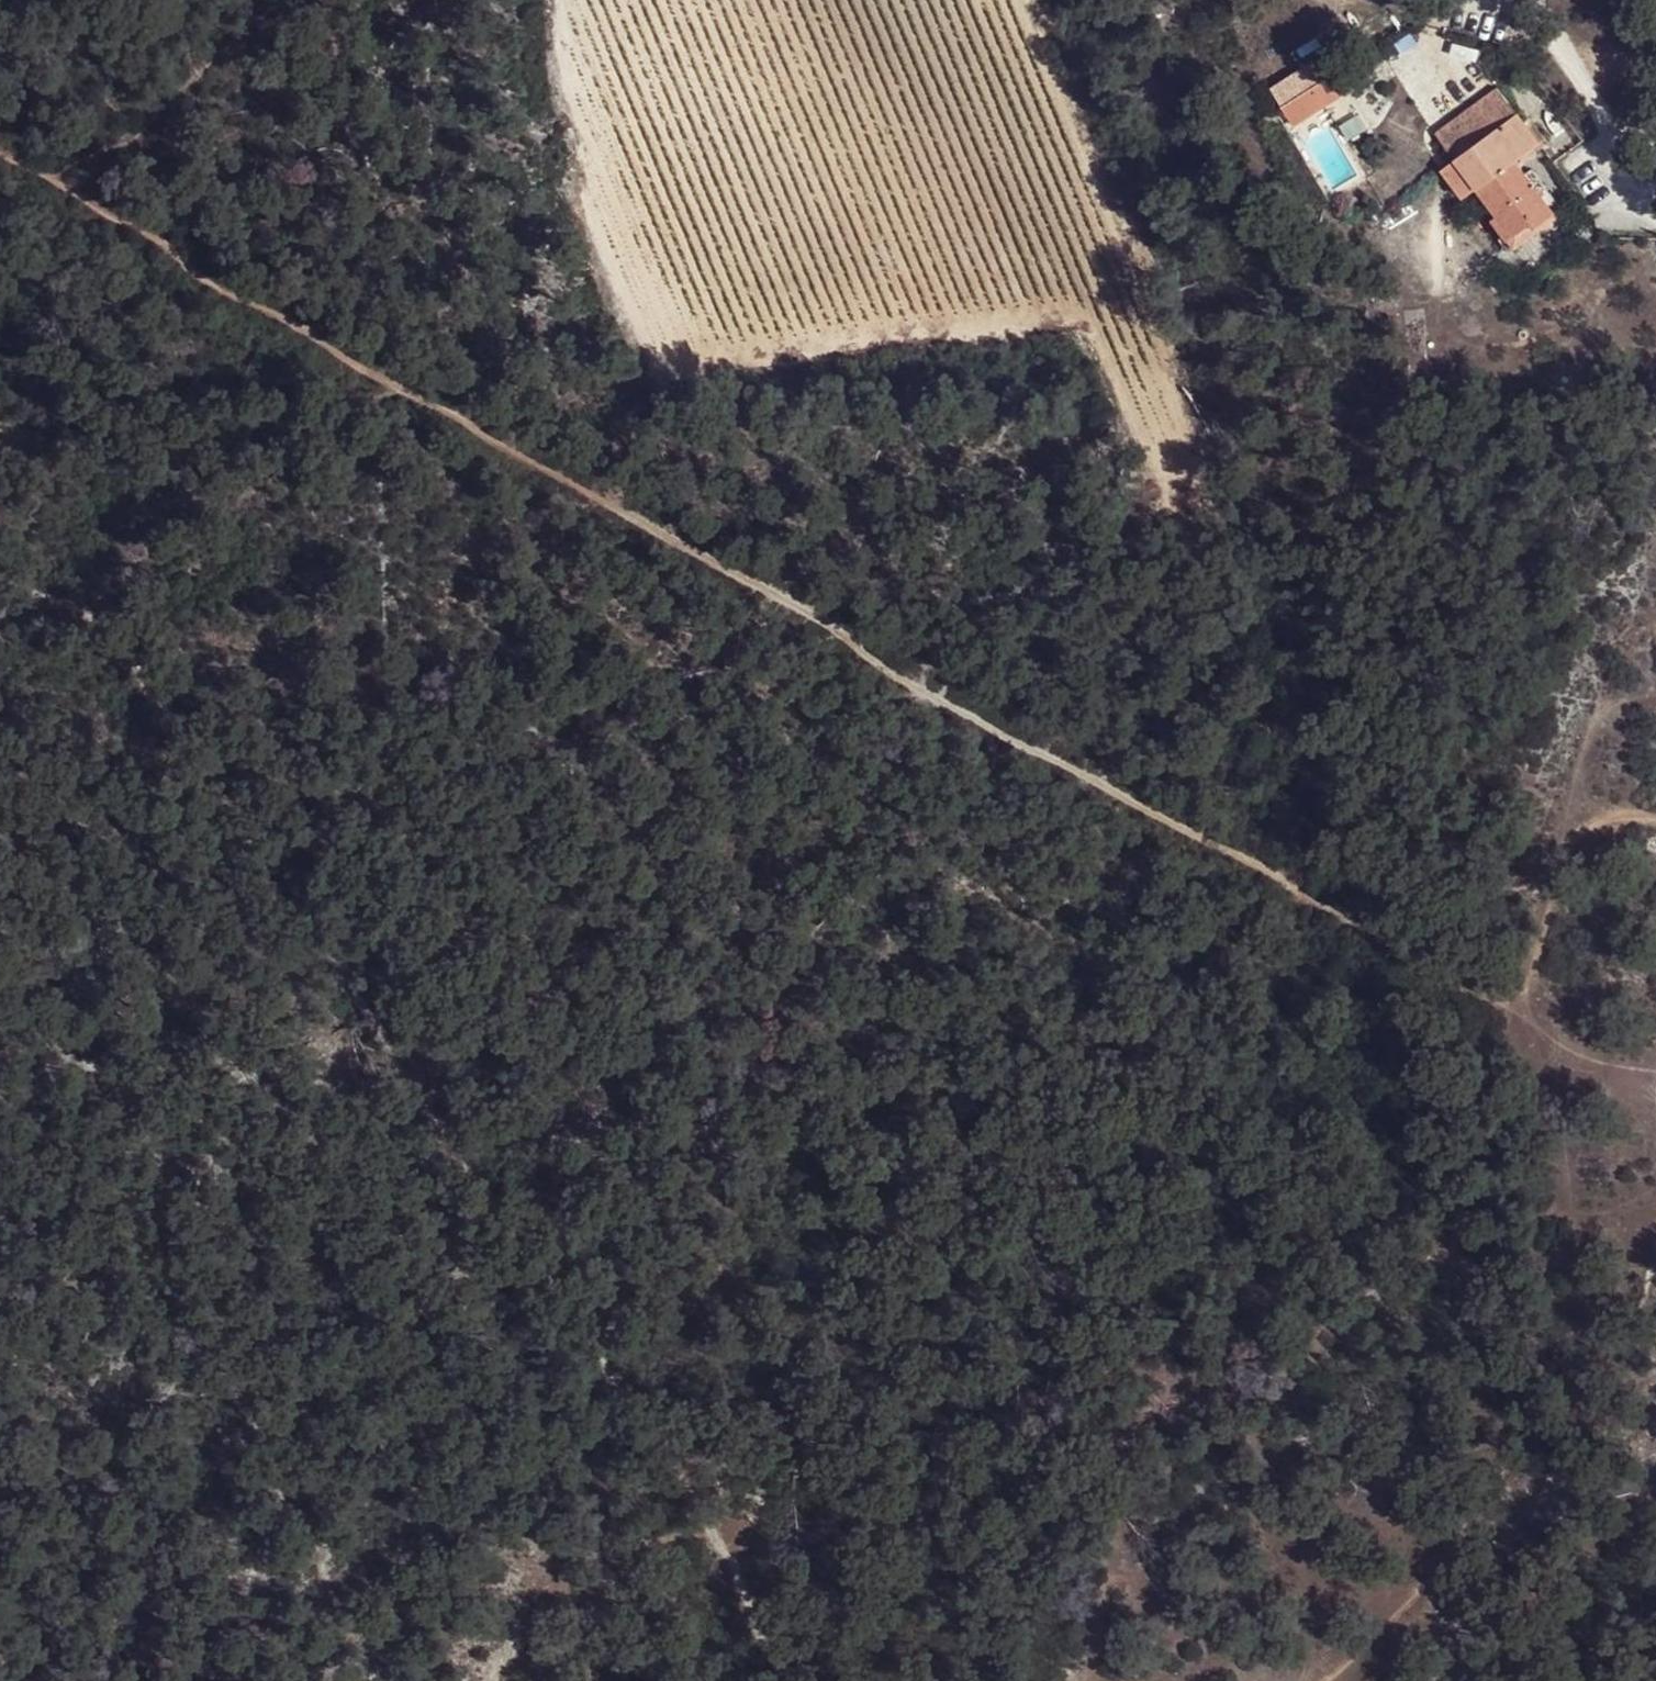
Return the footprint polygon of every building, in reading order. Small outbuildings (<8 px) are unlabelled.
[(1256,84),(1267,100),(1320,65),(1322,63),(1311,47),(1256,84)] [(1267,100),(1267,101),(1279,119),(1332,83),(1320,65),(1267,100)] [(1434,129),(1455,157),(1517,112),(1496,84),(1434,129)] [(1517,112),(1455,157),(1441,167),(1461,194),(1474,185),(1478,190),(1496,214),(1490,221),(1509,248),(1555,211),(1514,156),(1537,138),(1517,112)] [(1484,226),(1490,221),(1496,214),(1478,190),(1466,197),(1484,226)]
